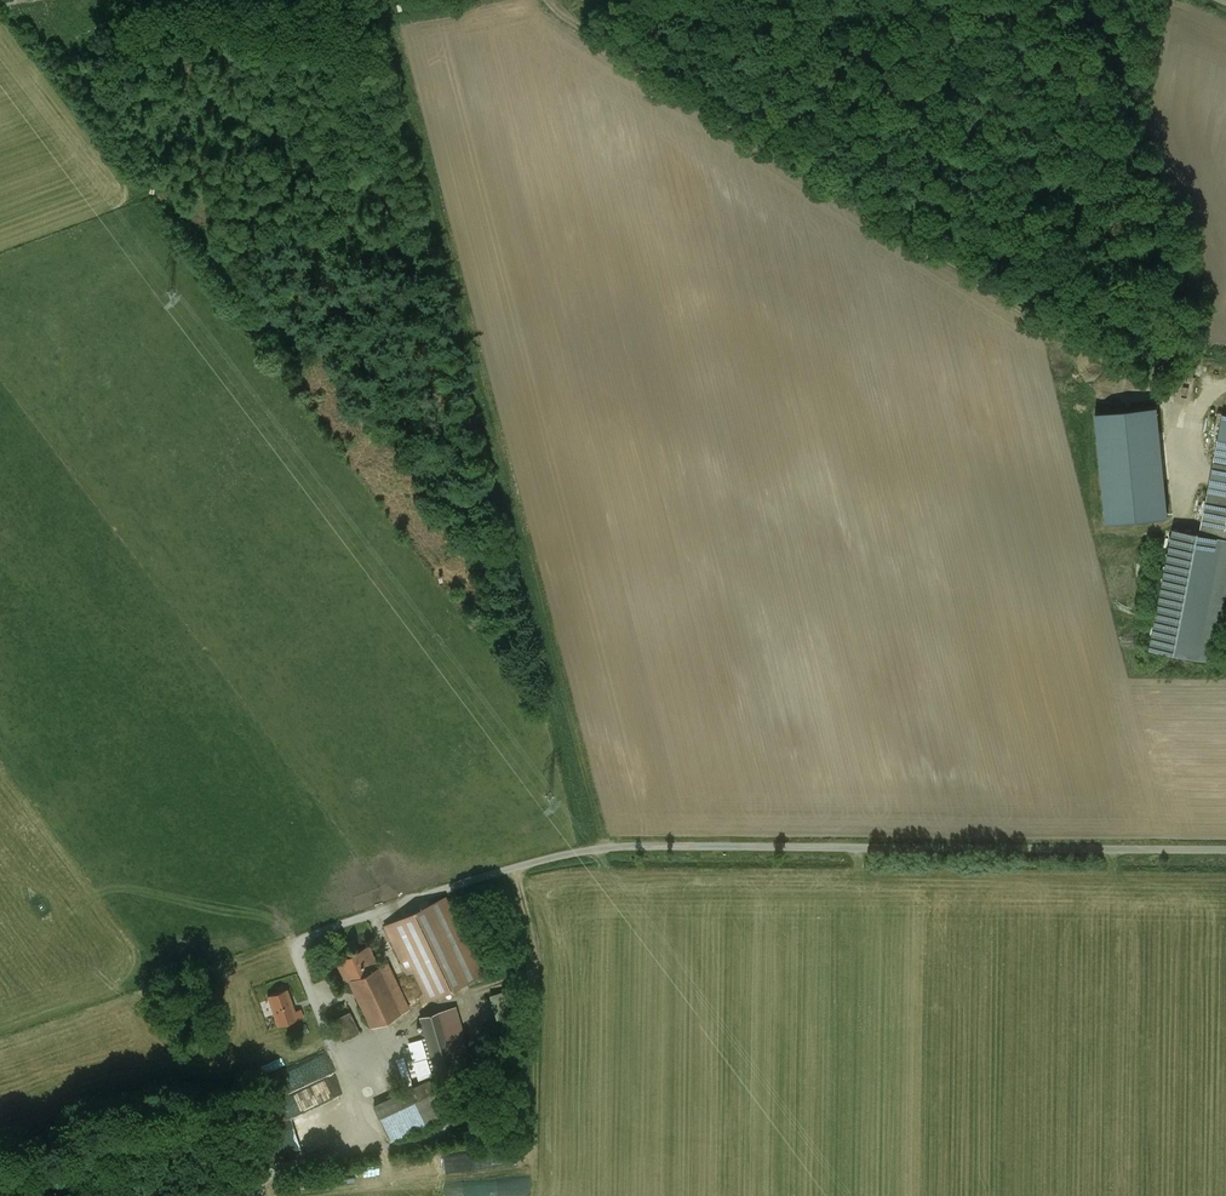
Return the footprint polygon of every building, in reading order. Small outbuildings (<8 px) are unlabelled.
[(1223,414),(1213,463),(1225,465),(1225,414),(1223,414)] [(1163,423),(1148,424),(1158,530),(1174,529),(1163,423)] [(1213,463),(1199,534),(1222,538),(1225,539),(1225,465),(1213,463)] [(1199,534),(1174,529),(1151,648),(1199,658),(1222,538),(1199,534)] [(467,981),(430,905),(385,926),(407,972),(413,969),(428,1000),(467,981)] [(409,1009),(387,963),(379,966),(369,945),(336,962),(341,972),(345,970),(372,1027),(409,1009)] [(288,988),(267,995),(278,1026),(304,1017),(301,1009),(296,1011),(288,988)] [(474,1073),(455,1007),(420,1017),(439,1083),(474,1073)] [(349,1013),(333,1020),(343,1041),(358,1033),(349,1013)] [(288,1094),(278,1072),(267,1077),(277,1099),(288,1094)] [(429,1080),(374,1106),(391,1142),(446,1116),(429,1080)] [(442,1156),(424,1159),(426,1169),(444,1165),(442,1156)]
